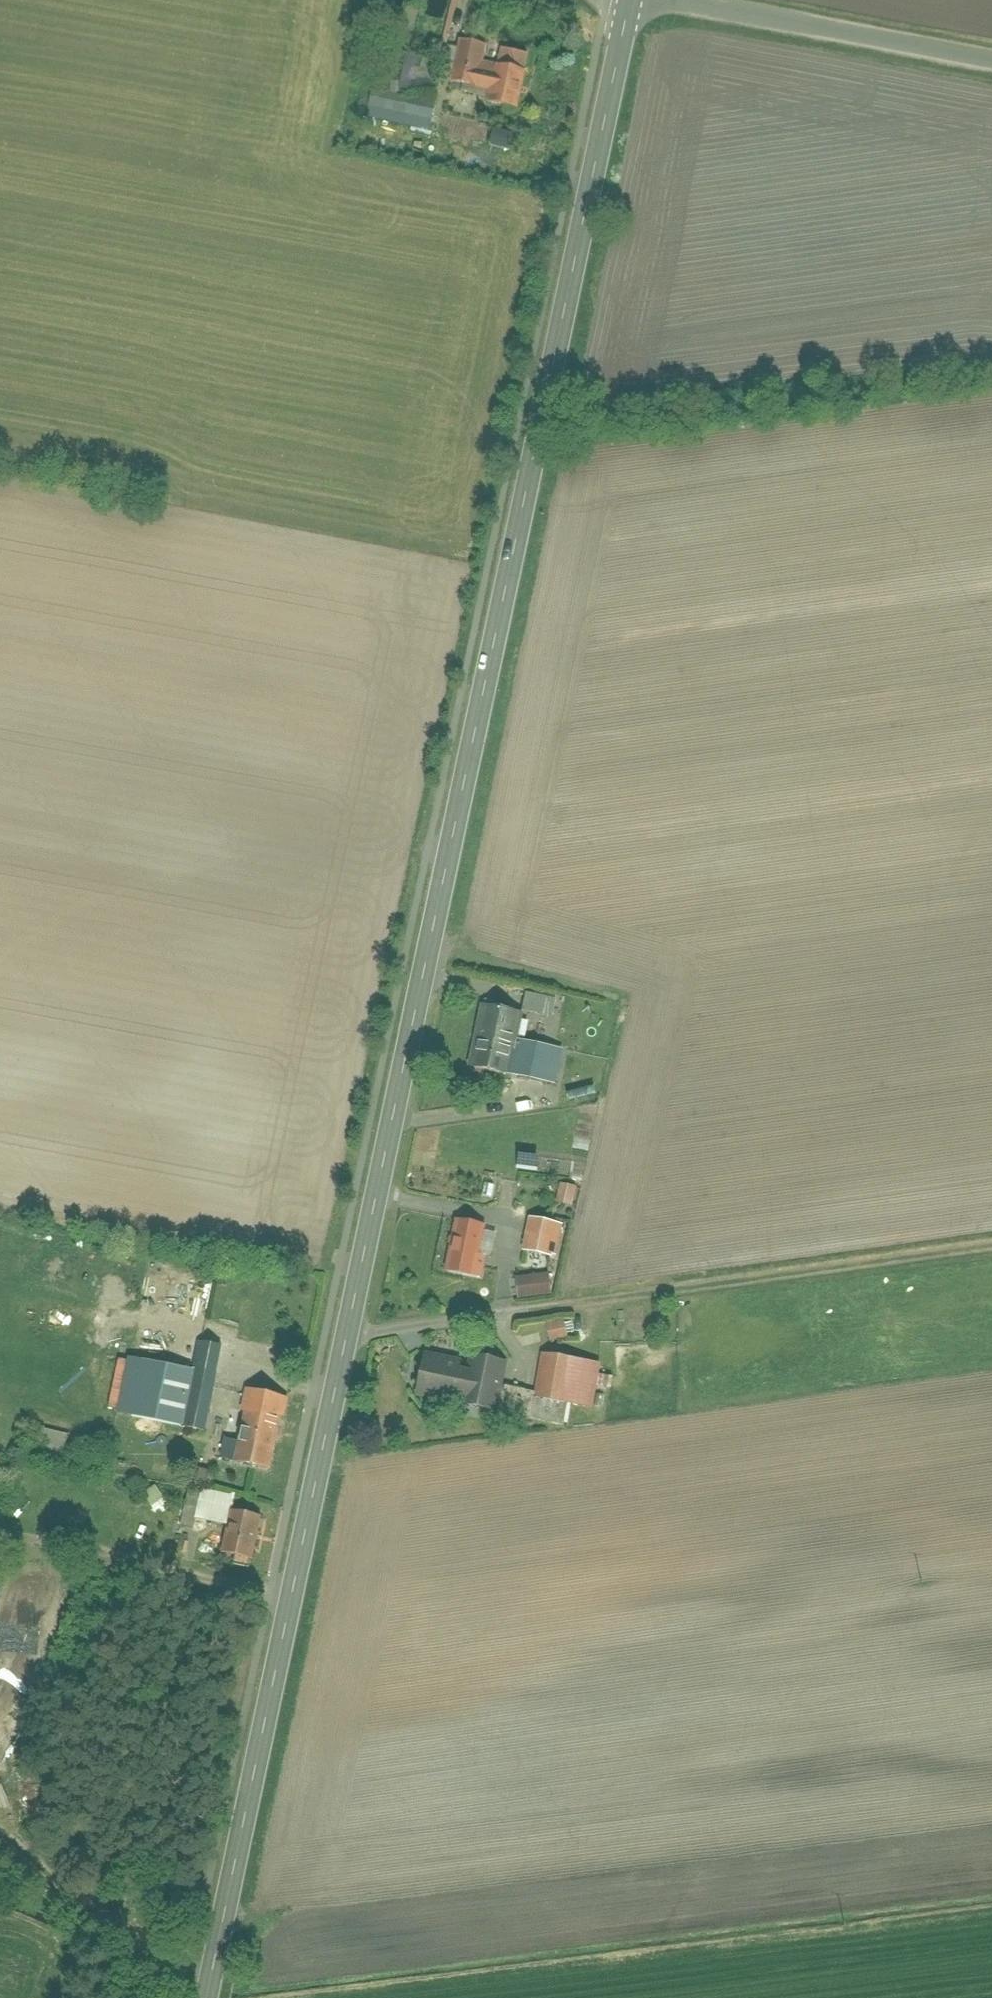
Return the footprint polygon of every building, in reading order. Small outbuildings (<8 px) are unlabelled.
[(484,56),(487,43),(461,37),(452,76),(489,84),(486,100),(518,107),(528,66),(484,56)] [(556,999),(526,993),(522,1012),(552,1019),(556,999)] [(522,1012),(481,1003),(467,1069),(508,1078),(508,1074),(516,1039),(522,1012)] [(562,1050),(516,1039),(508,1074),(555,1084),(562,1050)] [(563,1224),(529,1218),(523,1250),(556,1257),(563,1224)] [(484,1227),(457,1222),(448,1270),(477,1276),(481,1254),(496,1257),(499,1240),(482,1237),(484,1227)] [(205,1430),(222,1348),(197,1343),(192,1369),(128,1357),(117,1413),(205,1430)] [(462,1359),(422,1351),(414,1394),(498,1411),(503,1386),(507,1362),(473,1355),(470,1369),(460,1367),(462,1359)] [(602,1365),(543,1353),(535,1392),(534,1396),(569,1403),(593,1408),(602,1365)] [(535,1392),(503,1386),(498,1411),(565,1424),(569,1403),(534,1396),(535,1392)] [(285,1398),(243,1389),(229,1458),(271,1466),(285,1398)] [(37,1428),(30,1454),(60,1462),(67,1436),(37,1428)] [(231,1511),(222,1555),(252,1560),(260,1516),(231,1511)]
